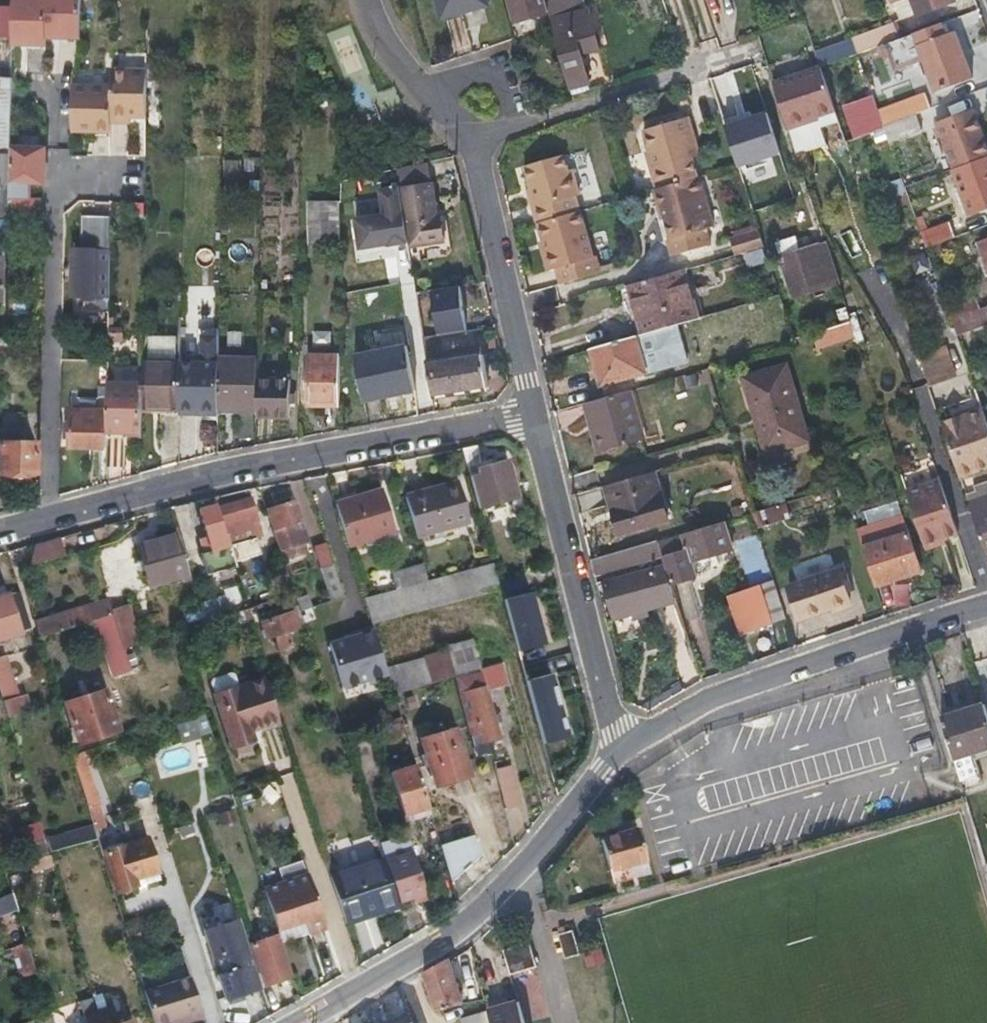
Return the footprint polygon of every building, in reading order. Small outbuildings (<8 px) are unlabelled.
[(12,4),(12,5),(11,35),(11,40),(26,40),(45,40),(45,34),(45,0),(12,0),(12,4)] [(45,34),(58,34),(76,34),(78,0),(45,0),(45,34)] [(443,14),(462,9),(464,13),(489,7),(487,0),(439,0),(443,14)] [(546,0),(507,0),(513,20),(549,10),(546,0)] [(549,10),(570,91),(589,85),(581,54),(591,51),(589,44),(598,41),(591,15),(579,19),(573,0),(546,0),(549,10)] [(916,13),(951,0),(911,0),(916,13)] [(940,23),(912,34),(917,46),(946,35),(940,23)] [(857,55),(899,38),(894,25),(852,41),(857,55)] [(946,35),(917,46),(905,51),(910,66),(922,60),(934,91),(972,77),(955,32),(946,35)] [(600,48),(598,41),(589,44),(591,51),(600,48)] [(835,113),(820,69),(771,85),(786,129),(816,120),(835,113)] [(146,71),(112,70),(112,113),(129,114),(145,114),(146,71)] [(10,102),(10,76),(0,76),(0,146),(10,146),(10,102)] [(108,129),(109,85),(70,85),(68,128),(108,129)] [(571,98),(590,91),(589,85),(570,91),(571,98)] [(924,93),(877,111),(882,126),(921,111),(930,107),(924,93)] [(874,126),(864,99),(849,104),(859,132),(874,126)] [(724,129),(736,167),(770,156),(754,106),(743,110),(745,115),(722,122),(724,129)] [(953,169),(986,156),(986,149),(972,109),(935,123),(953,169)] [(921,111),(882,126),(884,132),(887,142),(926,126),(921,111)] [(638,129),(645,155),(684,142),(683,138),(692,134),(687,115),(638,129)] [(816,120),(786,129),(787,134),(818,124),(816,120)] [(684,142),(689,160),(698,156),(694,139),(684,142)] [(645,155),(655,190),(695,179),(689,160),(684,142),(645,155)] [(9,214),(33,214),(33,213),(38,212),(38,196),(26,195),(27,180),(43,180),(43,156),(43,147),(10,146),(10,156),(9,214)] [(530,193),(572,179),(569,168),(565,170),(559,152),(521,163),(528,188),(530,193)] [(10,156),(0,155),(0,217),(8,218),(9,214),(10,156)] [(953,169),(970,215),(986,209),(986,156),(953,169)] [(433,182),(430,161),(398,169),(401,186),(433,182)] [(695,179),(655,190),(668,238),(665,240),(670,255),(711,243),(706,228),(714,225),(700,177),(695,179)] [(535,223),(577,211),(572,194),(576,193),(572,179),(530,193),(533,203),(529,205),(535,223)] [(408,242),(409,247),(446,241),(442,216),(438,217),(433,182),(401,186),(408,242)] [(408,242),(401,186),(381,189),(384,214),(356,217),(360,247),(388,243),(388,244),(408,242)] [(533,203),(530,193),(528,188),(524,189),(526,193),(529,205),(533,203)] [(336,201),(306,201),(306,243),(337,242),(336,201)] [(552,267),(557,283),(599,271),(595,257),(591,258),(577,211),(535,223),(549,268),(552,267)] [(8,230),(8,218),(0,217),(0,230),(8,230)] [(949,222),(920,233),(925,248),(954,237),(949,222)] [(730,238),(734,253),(749,249),(762,246),(757,229),(730,238)] [(796,235),(775,242),(780,256),(801,249),(796,235)] [(979,240),(986,262),(986,237),(979,240)] [(839,291),(823,242),(801,249),(780,256),(796,305),(839,291)] [(756,263),(766,259),(762,246),(749,249),(756,263)] [(684,268),(631,283),(646,333),(699,319),(684,268)] [(109,300),(109,281),(79,281),(79,299),(109,300)] [(433,287),(434,333),(465,332),(464,286),(433,287)] [(974,291),(944,303),(950,321),(981,308),(974,291)] [(834,309),(838,323),(848,319),(843,306),(834,309)] [(981,308),(950,321),(956,337),(986,325),(986,306),(981,308)] [(814,358),(856,343),(848,319),(838,323),(792,340),(793,343),(812,400),(829,395),(821,369),(817,370),(814,358)] [(411,390),(401,330),(380,334),(382,349),(352,355),(359,401),(411,390)] [(218,410),(218,356),(219,347),(219,336),(200,334),(200,360),(179,360),(178,408),(218,410)] [(632,337),(588,350),(598,385),(642,372),(632,337)] [(179,340),(142,339),(141,359),(160,360),(179,360),(179,340)] [(422,342),(430,399),(487,390),(483,357),(481,357),(480,349),(468,350),(469,359),(457,360),(456,352),(440,354),(441,362),(437,363),(435,346),(430,346),(429,341),(422,342)] [(468,350),(456,352),(457,360),(469,359),(468,350)] [(918,359),(927,386),(928,388),(943,383),(933,353),(918,359)] [(255,355),(218,356),(218,410),(255,410),(255,380),(255,368),(255,355)] [(304,405),(339,405),(340,355),(305,356),(304,405)] [(155,413),(159,413),(160,360),(141,359),(141,380),(141,416),(155,416),(155,413)] [(178,414),(178,408),(179,360),(160,360),(159,413),(178,414)] [(782,365),(741,376),(762,452),(804,440),(782,365)] [(139,438),(141,416),(141,380),(108,381),(108,410),(108,437),(139,438)] [(255,380),(255,410),(254,416),(288,416),(288,380),(255,380)] [(631,390),(587,403),(600,452),(645,441),(631,390)] [(218,419),(218,410),(178,408),(178,414),(178,419),(218,419)] [(108,447),(108,437),(108,410),(71,409),(70,446),(108,447)] [(972,415),(980,435),(978,436),(986,464),(986,427),(986,425),(982,411),(972,415)] [(972,415),(940,427),(958,479),(986,469),(986,464),(978,436),(980,435),(972,415)] [(0,425),(0,470),(34,471),(35,440),(20,440),(20,426),(0,425)] [(476,446),(460,449),(475,505),(516,496),(507,460),(483,465),(476,446)] [(654,471),(607,485),(622,534),(670,517),(654,471)] [(456,482),(404,497),(414,537),(467,522),(456,482)] [(957,536),(939,483),(905,494),(922,547),(943,541),(957,536)] [(383,490),(333,505),(346,546),(395,530),(383,490)] [(967,503),(984,553),(986,552),(986,496),(967,503)] [(210,574),(237,565),(232,549),(249,545),(245,533),(252,531),(254,535),(261,532),(249,497),(218,506),(229,542),(223,543),(212,508),(201,512),(212,548),(202,551),(210,574)] [(729,506),(733,519),(747,515),(743,502),(729,506)] [(282,552),(303,546),(307,544),(293,504),(269,511),(282,552)] [(782,519),(777,506),(770,508),(775,521),(782,519)] [(775,521),(770,508),(751,514),(756,528),(775,521)] [(175,520),(186,552),(200,546),(190,515),(175,520)] [(860,546),(873,585),(918,570),(900,515),(854,530),(855,532),(860,546)] [(664,571),(669,585),(695,577),(690,561),(731,549),(726,531),(713,534),(711,526),(669,538),(655,542),(660,557),(663,565),(664,571)] [(177,535),(139,546),(149,578),(180,569),(183,576),(189,573),(177,535)] [(738,558),(755,553),(750,537),(733,542),(738,558)] [(37,544),(33,562),(64,553),(61,538),(37,544)] [(943,541),(922,547),(924,552),(944,545),(943,541)] [(660,557),(655,542),(589,562),(593,576),(635,564),(660,557)] [(326,545),(314,549),(319,568),(332,564),(326,545)] [(280,553),(283,561),(305,554),(303,546),(282,552),(280,553)] [(362,597),(426,579),(419,553),(354,571),(362,597)] [(498,585),(491,561),(426,579),(362,597),(370,622),(499,588),(498,585)] [(319,568),(329,601),(342,597),(332,564),(319,568)] [(663,565),(637,572),(606,580),(607,582),(600,583),(610,619),(630,614),(632,621),(646,617),(644,609),(674,601),(669,585),(664,571),(663,565)] [(247,595),(250,607),(295,595),(284,566),(274,570),(280,588),(259,595),(250,566),(239,570),(247,595)] [(836,569),(794,582),(804,613),(847,599),(836,569)] [(514,580),(498,585),(499,588),(503,601),(519,597),(514,580)] [(21,590),(9,593),(19,630),(31,626),(21,590)] [(9,593),(0,596),(0,636),(19,630),(9,593)] [(35,616),(40,634),(92,617),(111,610),(110,607),(105,594),(35,616)] [(208,619),(245,608),(250,607),(247,595),(204,607),(208,619)] [(294,605),(298,603),(296,598),(295,595),(250,607),(245,608),(250,624),(265,621),(270,638),(277,636),(282,651),(296,648),(291,632),(301,629),(294,605)] [(298,603),(300,611),(310,608),(306,596),(296,598),(298,603)] [(762,596),(731,606),(728,607),(738,633),(739,632),(771,621),(762,596)] [(111,610),(121,643),(132,640),(130,635),(134,633),(125,603),(110,607),(111,610)] [(111,610),(92,617),(104,652),(107,651),(112,667),(127,662),(121,643),(111,610)] [(445,651),(385,667),(392,693),(452,676),(478,669),(470,638),(443,645),(445,651)] [(5,714),(24,708),(19,692),(14,694),(2,655),(0,656),(0,699),(5,714)] [(503,662),(478,669),(480,674),(453,681),(470,745),(473,744),(475,752),(489,748),(488,740),(497,737),(484,691),(508,683),(503,662)] [(542,664),(522,671),(534,715),(556,707),(542,664)] [(252,726),(262,722),(280,716),(266,674),(239,683),(236,672),(230,669),(215,674),(213,682),(231,737),(253,730),(252,726)] [(104,687),(65,700),(76,738),(116,726),(104,687)] [(983,704),(939,717),(962,790),(978,785),(969,753),(986,746),(986,715),(983,704)] [(180,741),(210,734),(205,716),(176,722),(180,741)] [(265,729),(282,722),(280,716),(262,722),(265,729)] [(467,773),(452,726),(420,736),(434,782),(467,773)] [(253,730),(231,737),(233,742),(254,735),(253,730)] [(81,748),(70,751),(90,819),(102,815),(81,748)] [(427,805),(413,763),(387,771),(401,813),(427,805)] [(507,764),(492,768),(503,808),(519,803),(507,764)] [(96,836),(99,847),(103,845),(116,885),(135,880),(134,875),(155,869),(145,833),(131,837),(124,816),(92,825),(96,836)] [(640,828),(602,837),(613,881),(651,872),(640,828)] [(54,846),(80,843),(78,832),(53,835),(54,846)] [(439,844),(449,880),(481,849),(473,832),(439,844)] [(427,894),(408,834),(379,843),(383,857),(398,899),(412,895),(414,899),(427,894)] [(38,837),(19,844),(22,853),(42,846),(38,837)] [(30,878),(53,870),(48,855),(24,862),(30,878)] [(281,879),(305,871),(300,857),(276,864),(281,879)] [(398,899),(383,857),(331,874),(347,922),(400,905),(398,899)] [(309,932),(327,926),(309,870),(305,871),(281,879),(264,885),(277,929),(305,919),(309,932)] [(12,909),(7,890),(0,893),(0,914),(12,909)] [(255,981),(234,915),(201,926),(223,992),(255,981)] [(281,941),(309,932),(305,919),(277,929),(281,941)] [(580,950),(572,925),(557,930),(565,955),(580,950)] [(123,928),(127,939),(137,935),(134,926),(123,928)] [(290,969),(281,941),(277,929),(252,937),(265,977),(290,969)] [(15,974),(31,968),(22,938),(5,945),(15,974)] [(528,940),(502,947),(509,971),(536,963),(528,940)] [(449,960),(423,974),(435,1010),(463,1006),(449,960)] [(142,989),(152,1022),(157,1022),(168,1020),(199,1009),(188,975),(142,989)] [(507,1004),(513,1022),(525,1022),(519,1000),(507,1004)] [(95,1006),(97,1013),(107,1009),(105,1003),(95,1006)] [(507,1004),(488,1010),(492,1022),(513,1022),(507,1004)] [(129,1017),(111,1022),(107,1009),(97,1013),(100,1022),(130,1022),(129,1017)] [(168,1020),(169,1022),(179,1022),(201,1016),(199,1009),(168,1020)] [(45,1010),(14,1022),(49,1022),(45,1010)] [(488,1010),(461,1018),(462,1022),(492,1022),(488,1010)]
